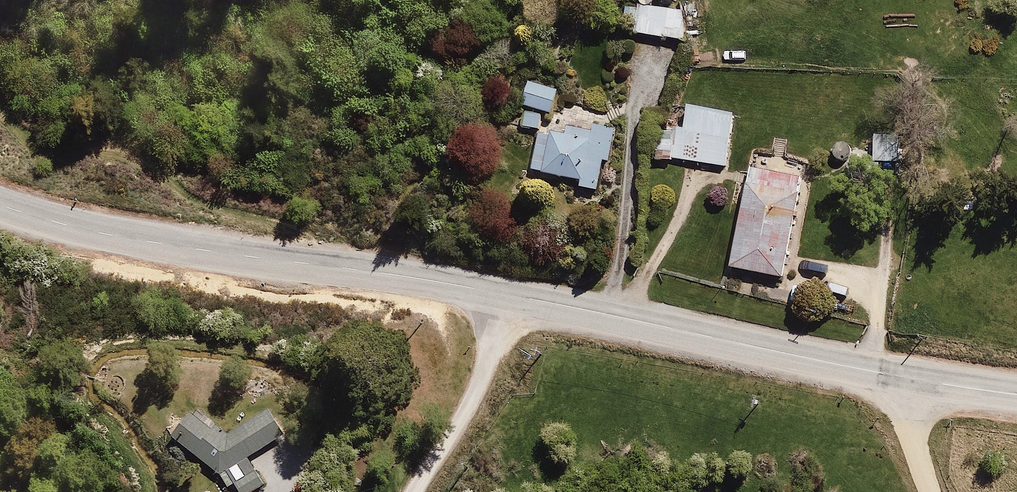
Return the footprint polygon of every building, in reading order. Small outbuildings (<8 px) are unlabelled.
[(618,26),(681,45),(694,3),(683,0),(626,0),(618,26)] [(527,78),(519,108),(522,109),(517,128),(538,134),(544,115),(551,117),(559,86),(527,78)] [(733,117),(688,108),(683,131),(662,126),(655,157),(722,171),(733,117)] [(590,131),(551,123),(548,139),(533,136),(526,172),(576,182),(575,188),(597,192),(603,160),(610,161),(617,128),(592,122),(590,131)] [(746,179),(741,178),(738,194),(743,195),(733,249),(729,248),(727,259),(732,260),(729,275),(785,285),(803,180),(748,170),(746,179)] [(287,422),(267,402),(228,434),(187,400),(163,425),(219,467),(234,484),(261,463),(253,451),(287,422)] [(248,480),(230,491),(262,491),(260,489),(256,491),(248,480)]
